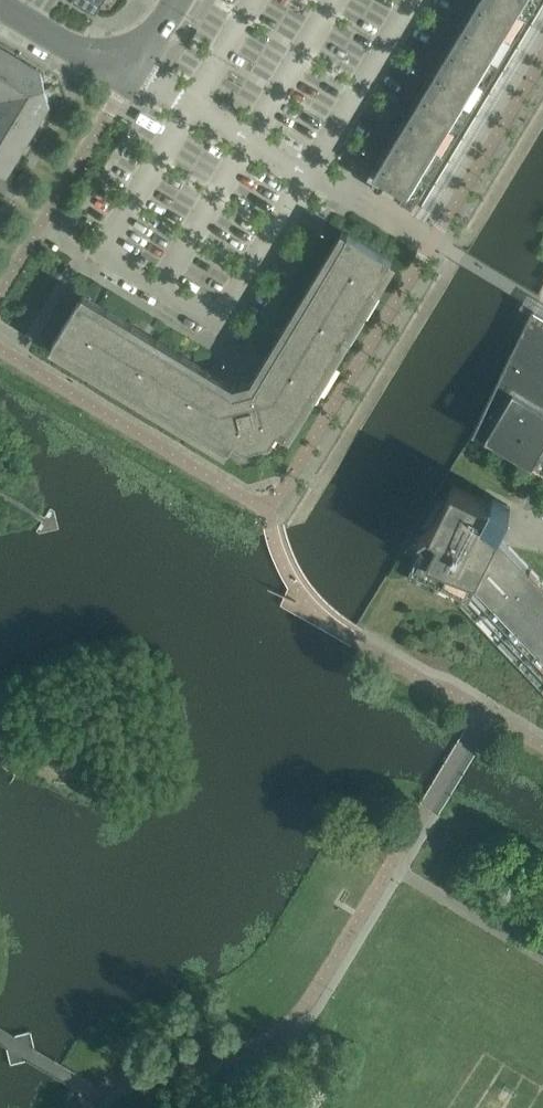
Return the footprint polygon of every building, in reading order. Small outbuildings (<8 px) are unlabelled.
[(84,3),(97,11),(104,0),(79,0),(84,3)] [(463,135),(465,136),(465,135),(464,134),(477,113),(478,114),(479,112),(477,111),(490,90),(492,91),(493,90),(491,89),(504,67),(506,68),(506,67),(505,66),(518,45),(519,46),(520,44),(518,43),(531,22),(533,23),(534,22),(532,21),(539,10),(542,2),(542,0),(483,0),(376,177),(377,178),(378,177),(422,204),(422,203),(424,204),(424,203),(423,202),(436,181),(437,182),(438,180),(436,180),(449,158),(451,159),(452,158),(450,157),(463,135)] [(18,57),(0,47),(0,86),(18,57)] [(5,99),(46,89),(42,72),(18,57),(0,86),(0,96),(5,99)] [(0,108),(0,109),(36,131),(51,106),(46,89),(5,99),(0,108)] [(0,109),(0,142),(21,154),(36,131),(0,109)] [(7,178),(21,154),(0,142),(0,174),(7,178)] [(236,393),(80,299),(50,348),(226,455),(229,449),(230,450),(235,442),(246,449),(270,443),(277,432),(285,437),(285,436),(291,439),(397,263),(392,260),(392,259),(348,233),(255,388),(245,383),(241,384),(236,393)] [(508,359),(473,432),(475,433),(475,432),(485,438),(485,439),(501,448),(542,363),(542,316),(532,309),(508,359)] [(533,467),(537,470),(542,473),(542,363),(501,448),(532,467),(533,467)] [(434,524),(417,559),(407,577),(409,578),(461,604),(542,691),(542,581),(509,546),(483,533),(487,526),(490,520),(501,526),(511,507),(493,498),(491,503),(454,485),(434,524)]
